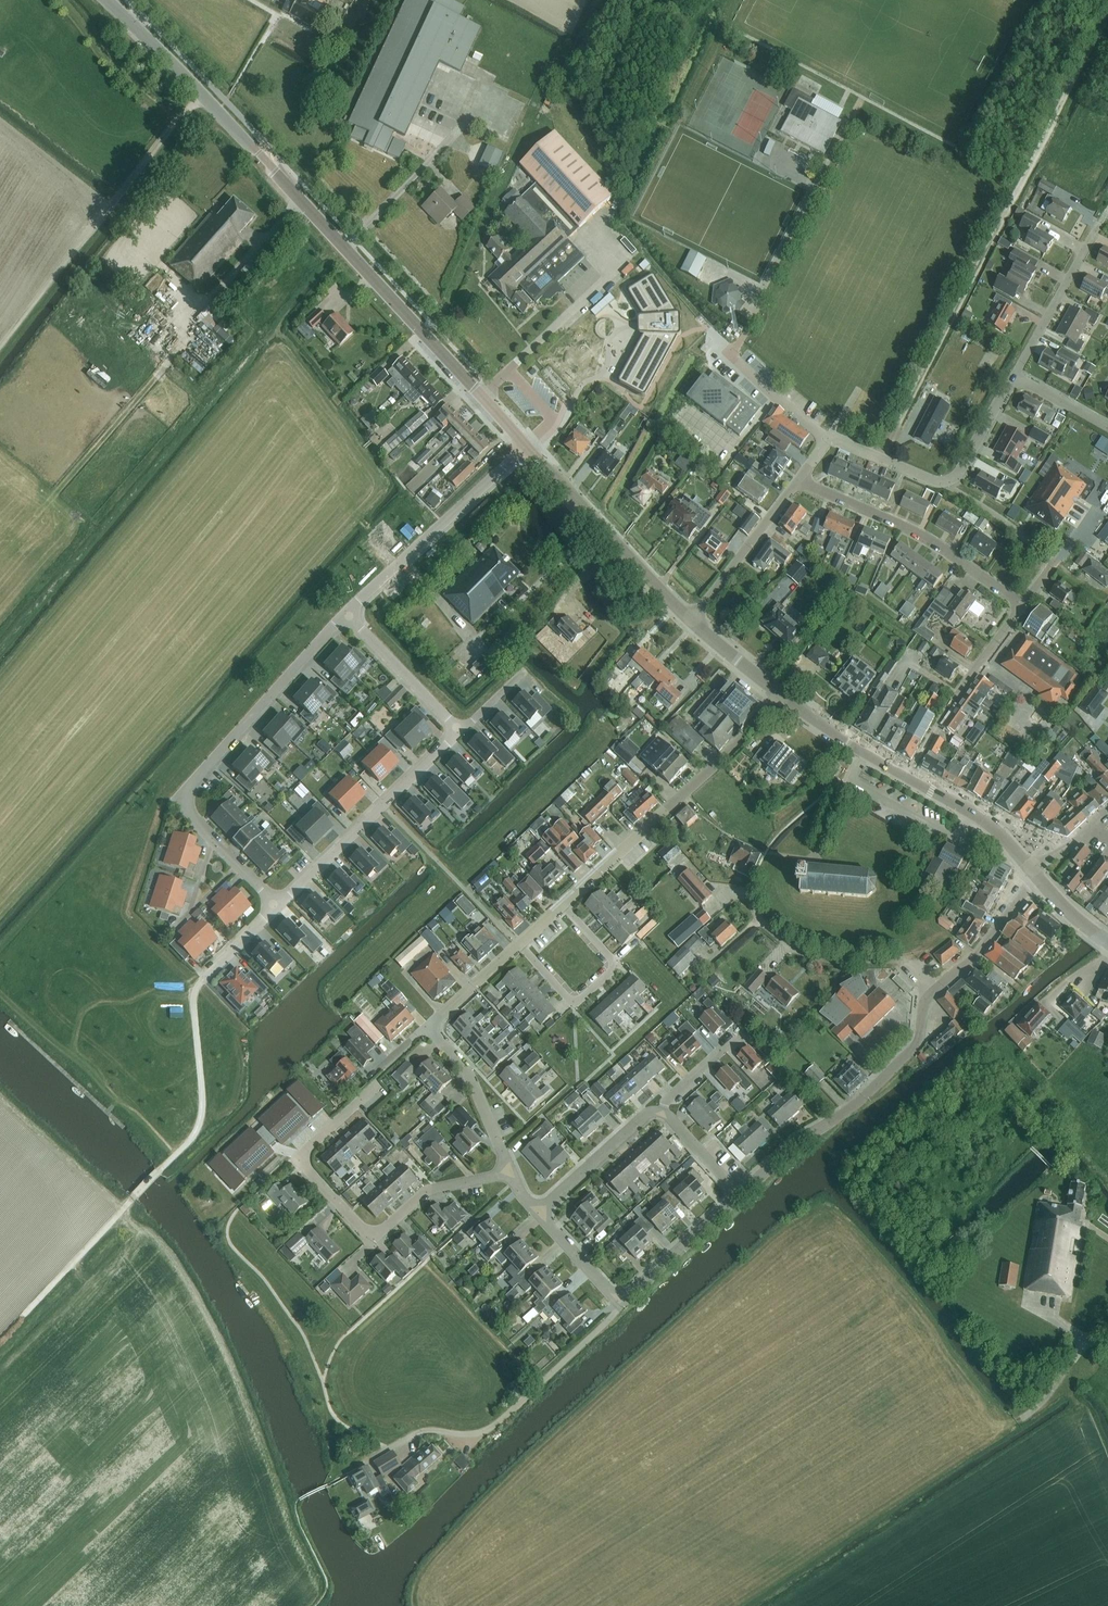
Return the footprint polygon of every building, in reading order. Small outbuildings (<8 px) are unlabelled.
[(276,1),(285,6),(282,11),(289,15),(310,27),(318,13),(317,13),(321,6),(311,0),(276,0),(276,1)] [(365,144),(364,146),(372,150),(373,148),(399,160),(406,145),(390,138),(393,131),(404,136),(438,62),(460,72),(469,51),(480,28),(458,18),(463,8),(446,0),(406,0),(348,124),(356,127),(351,138),(365,144)] [(814,101),(794,90),(785,107),(792,111),(781,132),(824,155),(842,122),(811,105),(814,101)] [(603,184),(555,133),(520,166),(537,183),(522,197),(547,224),(551,221),(568,240),(615,196),(603,184)] [(488,147),(479,167),(495,174),(504,154),(488,147)] [(1038,187),(1052,195),(1056,188),(1043,180),(1042,181),(1038,187)] [(454,205),(440,190),(422,207),(431,216),(431,217),(437,223),(442,218),(444,220),(453,211),(462,220),(475,208),(463,196),(454,205)] [(514,190),(503,200),(510,208),(522,197),(514,190)] [(1047,213),(1056,218),(1063,222),(1071,209),(1048,196),(1045,201),(1051,204),(1047,213)] [(547,224),(522,197),(510,208),(504,214),(529,241),(512,257),(506,263),(489,279),(507,297),(516,289),(520,285),(568,240),(551,221),(547,224)] [(217,217),(212,212),(167,263),(199,290),(243,240),(238,235),(254,217),(233,199),(217,217)] [(1018,208),(1015,214),(1021,218),(1025,211),(1018,208)] [(1026,243),(1046,254),(1054,240),(1036,230),(1041,222),(1027,215),(1021,227),(1031,233),(1026,243)] [(510,250),(497,237),(487,247),(499,260),(502,258),(506,263),(512,257),(507,253),(510,250)] [(536,303),(543,297),(546,300),(550,300),(562,289),(557,283),(585,258),(568,240),(520,285),(536,303)] [(1105,248),(1097,261),(1107,267),(1107,249),(1105,248)] [(261,250),(255,256),(265,265),(271,259),(261,250)] [(1016,250),(1010,260),(1017,264),(1012,273),(1030,283),(1037,270),(1025,263),(1028,257),(1016,250)] [(706,260),(690,252),(681,271),(696,279),(706,260)] [(1000,278),(995,288),(1007,295),(1014,299),(1018,293),(1023,296),(1030,283),(1012,273),(1007,282),(1000,278)] [(619,380),(619,381),(619,382),(620,383),(621,384),(642,395),(642,396),(643,396),(644,396),(645,396),(645,395),(646,395),(646,394),(647,394),(678,336),(679,336),(680,336),(680,335),(681,335),(681,334),(681,333),(681,317),(681,316),(681,315),(680,315),(680,314),(679,314),(678,313),(677,313),(656,278),(656,277),(655,277),(655,276),(654,276),(653,276),(652,276),(651,276),(630,289),(629,289),(629,290),(629,291),(629,292),(629,293),(629,294),(631,297),(643,316),(640,317),(639,318),(638,320),(639,332),(639,333),(640,334),(642,335),(644,335),(620,379),(619,380)] [(1104,276),(1100,283),(1089,276),(1081,290),(1100,301),(1107,290),(1107,278),(1104,276)] [(712,303),(715,306),(719,304),(723,308),(723,312),(726,314),(730,312),(730,309),(735,307),(739,310),(744,304),(740,300),(740,295),(744,294),(744,290),(741,287),(737,289),(733,286),(734,282),(730,279),(727,281),(715,286),(713,300),(712,303)] [(534,305),(522,292),(520,293),(516,289),(507,297),(524,315),(534,305)] [(1012,303),(997,295),(994,301),(1000,304),(989,324),(1003,332),(1014,312),(1009,309),(1012,303)] [(1087,322),(1094,326),(1100,316),(1087,309),(1084,315),(1071,308),(1064,321),(1082,331),(1087,322)] [(324,317),(325,317),(318,310),(306,321),(313,328),(318,323),(322,327),(339,346),(353,333),(344,322),(337,313),(328,321),(324,317)] [(970,322),(974,315),(965,310),(961,317),(970,322)] [(210,315),(203,322),(228,345),(235,338),(210,315)] [(1067,347),(1079,354),(1084,344),(1078,340),(1082,331),(1064,321),(1057,334),(1070,341),(1067,347)] [(1050,351),(1042,365),(1061,376),(1062,375),(1073,381),(1078,372),(1073,369),(1079,360),(1067,353),(1063,359),(1050,351)] [(410,391),(423,379),(402,358),(393,367),(388,372),(398,383),(399,381),(410,391)] [(1087,363),(1083,371),(1091,376),(1096,368),(1087,363)] [(369,378),(377,387),(388,376),(380,368),(369,378)] [(687,398),(724,427),(725,425),(740,436),(761,408),(714,372),(708,379),(704,376),(687,398)] [(423,379),(410,391),(404,397),(409,403),(412,400),(415,404),(422,397),(434,409),(443,400),(423,379)] [(1092,388),(1084,390),(1086,401),(1095,399),(1092,388)] [(942,390),(937,397),(945,402),(949,394),(942,390)] [(1044,421),(1050,425),(1056,413),(1050,410),(1042,406),(1042,405),(1025,396),(1018,409),(1035,419),(1039,411),(1047,415),(1044,421)] [(918,415),(925,418),(914,438),(929,446),(950,406),(935,398),(930,408),(924,405),(918,415)] [(448,424),(458,415),(448,404),(438,413),(440,415),(437,418),(442,423),(445,420),(448,424)] [(800,447),(809,436),(781,416),(784,412),(775,406),(764,422),(800,447)] [(411,434),(428,419),(421,412),(405,426),(411,434)] [(1058,414),(1054,420),(1062,424),(1065,418),(1058,414)] [(449,431),(454,436),(457,433),(459,434),(468,425),(458,415),(448,424),(452,428),(449,431)] [(376,424),(366,432),(373,439),(382,431),(376,424)] [(459,441),(464,446),(467,443),(469,445),(478,435),(468,425),(459,434),(462,438),(459,441)] [(607,450),(617,436),(615,434),(620,428),(616,425),(600,445),(607,450)] [(424,426),(408,439),(413,445),(414,445),(429,432),(429,431),(424,426)] [(587,433),(579,427),(575,433),(575,432),(565,445),(572,451),(571,452),(577,457),(578,455),(579,456),(589,443),(589,442),(584,437),(587,433)] [(1021,451),(1028,439),(1008,428),(1001,440),(1021,451)] [(607,435),(598,429),(595,434),(603,440),(607,435)] [(1036,429),(1031,438),(1044,445),(1049,436),(1036,429)] [(791,460),(784,454),(791,444),(773,431),(765,442),(776,449),(771,456),(758,447),(755,451),(768,460),(783,471),(791,460)] [(468,453),(475,460),(488,446),(478,435),(469,445),(472,448),(468,453)] [(994,451),(1002,455),(997,463),(1017,474),(1022,466),(1015,463),(1021,451),(1001,440),(994,451)] [(386,443),(378,450),(384,458),(393,450),(386,443)] [(397,448),(387,457),(391,462),(402,453),(397,448)] [(454,448),(450,453),(455,457),(459,453),(454,448)] [(417,473),(422,468),(420,466),(432,454),(427,449),(409,466),(417,473)] [(613,458),(605,452),(594,467),(595,468),(595,471),(597,473),(600,472),(601,473),(601,472),(608,478),(620,463),(619,462),(625,455),(618,450),(613,458)] [(453,458),(448,452),(440,460),(445,465),(453,458)] [(693,462),(683,454),(675,464),(686,472),(693,462)] [(749,462),(739,454),(734,460),(744,468),(749,462)] [(843,482),(843,481),(850,465),(835,458),(828,475),(843,482)] [(1050,458),(1038,475),(1045,479),(1056,462),(1050,458)] [(756,462),(752,467),(775,483),(783,471),(768,460),(763,467),(756,462)] [(1056,531),(1086,486),(1060,468),(1063,464),(1058,460),(1056,462),(1045,479),(1024,509),(1056,531)] [(467,462),(449,480),(456,488),(474,470),(467,462)] [(850,465),(843,481),(843,482),(858,488),(865,471),(850,465)] [(654,487),(663,494),(666,490),(668,486),(647,470),(641,478),(642,479),(638,483),(632,491),(637,494),(634,498),(644,505),(650,497),(648,496),(654,487)] [(749,471),(746,476),(736,490),(759,505),(769,492),(753,481),(756,476),(749,471)] [(872,495),(880,478),(865,471),(858,488),(872,495)] [(988,495),(996,499),(1001,490),(1011,495),(1017,483),(1004,476),(1001,483),(982,472),(974,486),(989,494),(988,495)] [(1022,476),(1019,481),(1025,485),(1028,480),(1028,479),(1023,475),(1022,476)] [(895,485),(880,478),(872,495),(888,502),(895,485)] [(715,482),(711,486),(716,491),(720,486),(715,482)] [(716,501),(722,505),(731,495),(724,490),(716,501)] [(431,492),(425,500),(437,509),(443,501),(431,492)] [(930,504),(908,493),(901,507),(924,518),(930,504)] [(942,499),(936,496),(931,506),(936,509),(942,499)] [(680,533),(689,540),(697,529),(700,531),(711,517),(699,508),(699,507),(686,497),(680,504),(676,501),(669,511),(670,511),(663,520),(672,527),(673,525),(681,532),(680,533)] [(802,521),(807,514),(795,505),(787,516),(809,532),(812,528),(802,521)] [(1012,509),(1008,516),(1013,518),(1016,512),(1012,509)] [(974,525),(978,519),(967,512),(963,518),(974,525)] [(739,530),(748,537),(760,520),(751,514),(739,530)] [(843,520),(831,514),(827,524),(824,529),(831,532),(836,535),(843,520)] [(963,525),(944,514),(937,525),(956,537),(963,525)] [(779,527),(791,536),(796,529),(806,536),(809,532),(787,516),(779,527)] [(989,524),(981,518),(975,527),(982,532),(989,524)] [(821,522),(816,519),(811,532),(816,534),(818,531),(818,529),(821,522)] [(843,520),(836,535),(835,539),(837,540),(839,541),(841,537),(849,540),(855,525),(843,520)] [(818,529),(818,531),(823,533),(823,532),(824,529),(827,524),(821,522),(818,529)] [(720,533),(715,529),(712,533),(711,533),(700,548),(710,555),(710,556),(710,559),(715,562),(717,562),(729,546),(717,537),(720,533)] [(859,545),(857,544),(854,553),(858,555),(862,547),(870,550),(871,551),(878,535),(865,529),(859,545)] [(997,546),(980,533),(970,546),(988,559),(997,546)] [(878,535),(871,551),(870,550),(866,558),(871,560),(874,552),(884,556),(891,540),(878,535)] [(753,564),(764,572),(774,558),(785,565),(792,556),(770,539),(753,564)] [(892,558),(898,562),(896,566),(900,569),(912,552),(901,545),(892,558)] [(493,548),(477,564),(474,562),(458,578),(454,574),(446,582),(450,585),(442,594),(472,625),(505,593),(503,591),(519,574),(493,548)] [(906,568),(912,573),(922,560),(912,552),(900,569),(904,572),(906,568)] [(1075,563),(1081,568),(1089,557),(1083,553),(1075,563)] [(845,558),(838,555),(831,569),(839,573),(845,558)] [(803,558),(798,563),(807,571),(808,571),(812,566),(803,558)] [(932,568),(922,560),(912,573),(923,581),(932,568)] [(1091,561),(1084,570),(1107,587),(1107,585),(1107,574),(1091,561)] [(797,562),(787,575),(798,584),(808,572),(808,571),(807,571),(798,563),(797,562)] [(850,566),(844,564),(839,575),(845,577),(850,566)] [(923,581),(933,589),(943,576),(932,568),(923,581)] [(832,583),(833,583),(835,579),(826,573),(821,580),(830,587),(832,583)] [(850,577),(848,583),(855,586),(857,581),(850,577)] [(869,583),(859,579),(854,590),(865,595),(869,583)] [(1072,602),(1076,597),(1071,593),(1071,592),(1059,583),(1050,594),(1063,604),(1067,598),(1072,602)] [(891,590),(882,584),(874,594),(883,601),(891,590)] [(944,589),(922,618),(928,622),(935,613),(953,627),(959,619),(961,621),(976,600),(972,597),(975,594),(970,590),(967,593),(963,590),(949,610),(943,605),(951,594),(944,589)] [(1050,606),(1056,610),(1059,613),(1063,607),(1054,600),(1050,606)] [(916,609),(907,602),(899,613),(908,619),(916,609)] [(801,631),(781,614),(784,609),(779,604),(773,610),(763,622),(768,626),(766,628),(788,646),(790,644),(794,648),(804,637),(800,633),(801,631)] [(1051,614),(1041,607),(1024,630),(1042,643),(1048,635),(1053,639),(1059,631),(1054,627),(1061,616),(1054,610),(1051,614)] [(573,643),(583,633),(568,618),(564,621),(558,615),(548,625),(560,637),(563,634),(573,643)] [(928,622),(922,618),(913,631),(930,642),(934,636),(923,629),(928,622)] [(1074,628),(1070,635),(1080,641),(1084,634),(1074,628)] [(966,659),(967,658),(970,653),(970,652),(974,647),(962,638),(963,637),(954,630),(950,636),(957,640),(952,648),(966,659)] [(1013,654),(1012,653),(1003,666),(1042,694),(1040,697),(1053,706),(1061,696),(1067,700),(1077,688),(1071,683),(1077,676),(1034,644),(1025,637),(1013,654)] [(897,649),(905,649),(904,640),(896,641),(897,649)] [(924,655),(929,646),(923,642),(917,651),(924,655)] [(481,657),(491,666),(504,653),(495,643),(481,657)] [(824,670),(829,662),(828,661),(831,656),(816,646),(814,650),(812,648),(806,657),(824,670)] [(951,678),(953,678),(955,675),(954,674),(959,668),(945,658),(944,659),(942,657),(945,653),(945,652),(945,653),(935,646),(930,655),(937,660),(936,662),(940,665),(936,670),(950,680),(951,678)] [(359,670),(368,661),(357,651),(352,657),(342,648),(333,657),(350,673),(356,667),(359,670)] [(635,668),(642,674),(654,660),(643,650),(633,660),(627,655),(626,657),(622,653),(616,659),(620,662),(617,666),(623,671),(629,666),(633,670),(635,668)] [(325,667),(335,676),(330,682),(341,691),(349,682),(345,678),(350,673),(333,657),(325,667)] [(489,665),(481,657),(472,666),(480,674),(489,665)] [(860,664),(853,658),(832,684),(855,702),(876,676),(868,670),(861,664),(860,664)] [(883,684),(888,676),(887,676),(897,661),(894,659),(889,667),(887,666),(882,672),(872,688),(878,691),(873,700),(872,700),(856,727),(855,728),(873,738),(898,694),(886,686),(883,684)] [(643,681),(647,677),(646,676),(648,674),(656,681),(666,670),(654,660),(642,674),(632,685),(637,690),(644,683),(643,681)] [(669,710),(678,700),(668,691),(677,681),(666,670),(656,681),(663,687),(654,697),(669,710)] [(608,672),(601,680),(606,684),(612,676),(608,672)] [(971,688),(981,695),(990,683),(979,675),(971,688)] [(329,704),(337,695),(327,685),(322,691),(311,681),(303,691),(320,707),(325,701),(329,704)] [(760,708),(731,683),(721,694),(716,691),(707,701),(739,728),(741,730),(760,708)] [(930,696),(921,709),(925,711),(927,709),(930,711),(938,698),(936,696),(941,688),(934,683),(927,694),(930,696)] [(1096,685),(1079,708),(1092,718),(1107,696),(1107,694),(1096,685)] [(400,686),(383,702),(390,709),(406,692),(400,686)] [(983,712),(985,709),(981,706),(986,699),(981,695),(971,688),(964,697),(983,711),(983,712)] [(294,701),(304,710),(300,715),(310,725),(318,716),(315,712),(320,707),(303,691),(294,701)] [(537,713),(542,718),(551,709),(538,696),(533,701),(524,692),(513,703),(530,720),(537,713)] [(1005,700),(998,695),(993,703),(999,708),(1005,700)] [(980,715),(983,711),(964,697),(957,707),(967,715),(974,720),(978,713),(980,715)] [(908,701),(903,698),(893,715),(895,716),(894,719),(887,715),(873,738),(884,744),(897,720),(908,701)] [(699,735),(719,752),(739,728),(707,701),(694,717),(706,727),(699,735)] [(914,701),(908,710),(914,714),(920,704),(914,701)] [(373,702),(365,711),(369,715),(377,706),(373,702)] [(640,720),(646,714),(638,706),(632,712),(640,720)] [(420,722),(425,717),(416,707),(407,715),(410,719),(404,725),(420,741),(430,732),(420,722)] [(967,715),(957,707),(942,727),(953,735),(967,715)] [(907,734),(908,734),(921,742),(935,717),(929,713),(930,711),(927,709),(925,711),(921,709),(912,724),(907,734)] [(993,720),(998,713),(994,710),(989,716),(993,720)] [(375,712),(368,718),(374,725),(380,719),(377,716),(378,716),(375,712)] [(502,713),(491,724),(508,741),(515,734),(519,738),(528,729),(516,717),(511,723),(502,713)] [(296,719),(291,725),(281,715),(272,725),(289,740),(295,735),(298,738),(307,729),(296,719)] [(692,754),(695,751),(704,741),(679,717),(667,730),(692,754)] [(895,751),(905,734),(905,730),(901,728),(904,724),(897,720),(884,744),(895,751)] [(987,730),(990,733),(998,722),(994,720),(987,730)] [(381,735),(371,724),(364,731),(374,741),(381,735)] [(280,759),(287,751),(288,750),(284,746),(289,740),(272,725),(264,735),(274,744),(269,749),(280,759)] [(399,730),(395,726),(392,730),(411,750),(420,741),(404,725),(399,730)] [(359,727),(351,734),(358,741),(365,734),(359,727)] [(977,739),(967,733),(964,738),(973,744),(977,739)] [(475,739),(469,745),(485,762),(493,755),(505,768),(515,761),(495,740),(490,745),(480,734),(479,735),(478,734),(474,738),(475,739)] [(908,734),(897,753),(911,761),(921,742),(908,734)] [(938,756),(936,755),(944,741),(937,736),(928,751),(930,752),(927,756),(926,756),(921,766),(922,767),(921,768),(928,772),(929,771),(943,779),(951,763),(938,756)] [(964,742),(955,736),(950,743),(959,749),(964,742)] [(381,744),(392,757),(397,752),(386,740),(381,744)] [(670,784),(687,765),(677,756),(660,740),(642,759),(659,774),(670,784)] [(342,758),(351,749),(344,741),(334,750),(342,758)] [(1105,745),(1101,741),(1096,746),(1107,758),(1107,747),(1105,745)] [(327,756),(332,750),(324,742),(318,749),(327,756)] [(617,742),(611,749),(615,752),(621,745),(617,742)] [(615,752),(614,752),(629,765),(631,763),(632,762),(638,755),(624,742),(621,745),(615,752)] [(802,762),(777,742),(767,754),(761,750),(753,760),(759,765),(761,762),(769,768),(765,773),(774,781),(778,775),(786,782),(802,762)] [(397,764),(384,751),(377,744),(374,747),(377,751),(372,756),(388,773),(397,764)] [(264,769),(268,772),(276,763),(266,753),(261,759),(250,749),(242,759),(259,774),(264,769)] [(1015,769),(1023,756),(1011,749),(1004,762),(1015,769)] [(1080,755),(1087,762),(1100,776),(1096,780),(1107,792),(1107,772),(1086,750),(1080,755)] [(1041,776),(1048,782),(1054,775),(1069,787),(1078,767),(1060,753),(1041,776)] [(366,762),(362,758),(359,762),(378,782),(388,773),(372,756),(366,762)] [(458,756),(447,766),(464,783),(471,776),(475,780),(484,771),(474,761),(469,766),(458,756)] [(239,783),(249,793),(257,784),(254,780),(259,774),(242,759),(233,768),(243,778),(239,783)] [(951,763),(943,779),(957,787),(964,775),(962,774),(968,762),(962,759),(959,764),(953,760),(951,763)] [(996,805),(1010,814),(1050,765),(1044,760),(1021,789),(1014,783),(996,805)] [(964,775),(957,787),(967,792),(981,799),(992,779),(980,769),(981,766),(974,762),(973,763),(969,761),(968,762),(962,774),(964,775)] [(629,765),(628,766),(640,777),(643,773),(632,762),(631,763),(629,765)] [(826,772),(834,778),(838,773),(836,771),(840,767),(835,764),(832,768),(830,766),(826,772)] [(301,765),(293,774),(301,781),(309,773),(301,765)] [(319,766),(314,773),(320,778),(326,771),(319,766)] [(624,770),(625,771),(622,775),(628,781),(633,775),(626,767),(624,770)] [(1004,782),(1008,784),(1013,776),(1010,773),(1004,782)] [(345,775),(341,779),(344,783),(339,788),(355,805),(364,796),(345,775)] [(633,775),(628,781),(634,787),(637,783),(639,781),(633,775)] [(1003,786),(1001,785),(1004,780),(995,775),(992,779),(981,799),(992,805),(1003,786)] [(1094,788),(1087,794),(1100,807),(1107,799),(1107,795),(1095,782),(1088,775),(1084,779),(1094,788)] [(292,789),(300,781),(296,777),(288,785),(292,789)] [(436,777),(425,788),(441,805),(449,798),(461,811),(471,801),(451,781),(445,787),(436,777)] [(1036,792),(1039,788),(1038,787),(1044,780),(1041,777),(1032,788),(1011,815),(1024,822),(1038,804),(1032,800),(1038,793),(1036,792)] [(617,786),(612,782),(604,790),(606,791),(614,800),(623,792),(622,792),(626,789),(620,783),(617,786)] [(278,783),(274,787),(279,791),(285,797),(289,793),(283,787),(278,783)] [(301,784),(294,791),(303,799),(309,793),(301,784)] [(556,801),(562,808),(578,793),(572,787),(556,801)] [(333,794),(330,790),(326,793),(345,814),(355,805),(339,788),(333,794)] [(658,803),(649,794),(647,792),(646,793),(642,789),(630,799),(636,806),(630,811),(629,809),(624,814),(634,825),(658,803)] [(1082,790),(1069,802),(1077,810),(1087,819),(1100,807),(1082,790)] [(228,791),(223,797),(227,801),(232,795),(228,791)] [(614,800),(606,791),(598,799),(607,808),(614,800)] [(1065,805),(1060,801),(1061,799),(1051,792),(1045,799),(1028,822),(1046,830),(1065,805)] [(222,828),(239,812),(232,805),(237,801),(233,797),(212,818),(222,828)] [(423,807),(414,798),(403,808),(420,826),(427,818),(431,822),(440,814),(429,802),(423,807)] [(591,824),(592,825),(608,810),(606,808),(607,808),(598,799),(582,815),(591,824)] [(322,817),(327,812),(317,802),(308,811),(312,814),(306,820),(322,836),(331,827),(322,817)] [(268,803),(263,809),(267,813),(273,807),(268,803)] [(687,806),(675,817),(686,829),(698,819),(687,806)] [(1087,819),(1077,810),(1069,818),(1067,816),(1061,823),(1068,825),(1061,835),(1067,837),(1087,819)] [(234,840),(251,823),(255,820),(251,816),(246,820),(239,812),(222,828),(233,840),(234,840)] [(542,817),(537,822),(540,825),(543,825),(547,822),(544,820),(542,817)] [(286,832),(291,837),(298,830),(313,845),(322,836),(306,820),(300,825),(297,822),(286,832)] [(572,845),(575,848),(581,842),(578,839),(579,839),(562,820),(553,828),(561,837),(561,838),(569,847),(572,845)] [(1068,825),(1061,823),(1053,820),(1046,830),(1061,835),(1068,825)] [(233,840),(232,841),(243,852),(244,851),(243,850),(261,833),(251,823),(234,840),(233,840)] [(602,841),(589,826),(579,835),(584,841),(573,851),(586,864),(598,853),(594,848),(602,841)] [(410,845),(397,832),(392,837),(383,828),(372,839),(389,856),(396,849),(401,854),(410,845)] [(564,862),(574,873),(582,866),(572,855),(573,855),(570,851),(571,850),(569,847),(561,838),(553,829),(543,838),(565,862),(564,862)] [(265,830),(261,833),(243,850),(244,851),(255,862),(272,847),(264,838),(268,834),(265,830)] [(193,848),(195,840),(174,834),(169,848),(197,858),(200,850),(193,848)] [(534,865),(551,849),(543,840),(537,846),(533,841),(526,847),(531,852),(526,856),(534,865)] [(672,841),(658,854),(668,864),(682,852),(672,841)] [(729,862),(740,867),(737,872),(750,878),(761,853),(738,842),(729,862)] [(1068,860),(1079,868),(1084,863),(1082,862),(1090,852),(1081,844),(1068,860)] [(952,867),(958,870),(958,869),(964,873),(971,860),(965,856),(948,846),(940,859),(936,856),(924,877),(941,887),(952,867)] [(272,847),(255,862),(265,873),(286,853),(283,849),(278,853),(272,847)] [(165,863),(185,870),(188,863),(195,865),(197,858),(169,848),(165,863)] [(375,852),(369,858),(360,848),(349,859),(367,877),(374,870),(378,874),(387,865),(375,852)] [(288,853),(279,861),(284,866),(293,858),(288,853)] [(1080,894),(1086,887),(1093,893),(1107,874),(1107,861),(1103,858),(1076,891),(1080,894)] [(543,868),(555,882),(565,873),(553,859),(543,868)] [(495,861),(482,872),(483,873),(484,874),(487,878),(500,867),(496,863),(495,861)] [(994,864),(986,878),(987,879),(985,883),(1000,891),(1002,887),(1012,869),(1000,863),(998,866),(994,864)] [(861,871),(859,871),(847,870),(847,869),(845,868),(845,870),(832,869),(832,867),(831,867),(831,869),(821,868),(818,867),(818,866),(817,866),(817,867),(803,866),(803,865),(802,865),(801,874),(798,874),(797,884),(801,884),(800,892),(801,892),(800,893),(802,893),(802,892),(813,893),(813,894),(814,895),(814,893),(828,894),(828,896),(829,896),(829,895),(843,896),(843,897),(844,897),(845,896),(857,897),(859,897),(866,898),(868,897),(875,892),(876,890),(876,881),(877,881),(876,879),(876,880),(870,873),(869,872),(861,871)] [(539,867),(530,874),(545,891),(555,882),(543,868),(541,869),(539,867)] [(1070,875),(1071,876),(1063,886),(1073,893),(1085,878),(1074,869),(1070,875)] [(339,870),(328,881),(345,898),(352,891),(356,895),(365,886),(354,874),(348,880),(339,870)] [(679,880),(702,905),(713,896),(703,885),(689,870),(679,880)] [(502,871),(494,877),(502,885),(503,884),(517,899),(513,903),(522,913),(532,903),(518,888),(510,880),(502,871)] [(483,873),(471,883),(477,890),(489,879),(487,878),(484,874),(483,873)] [(516,876),(512,880),(517,885),(521,881),(516,876)] [(179,891),(181,884),(160,877),(155,892),(183,901),(186,894),(179,891)] [(529,878),(519,888),(519,887),(518,888),(532,903),(543,893),(529,878)] [(984,882),(978,894),(994,902),(1000,891),(985,883),(984,882)] [(250,906),(235,890),(229,896),(224,890),(218,896),(238,917),(250,906)] [(151,907),(171,913),(174,906),(181,908),(183,901),(155,892),(151,907)] [(606,898),(600,892),(586,905),(595,915),(616,896),(613,892),(606,898)] [(325,905),(315,894),(302,906),(319,923),(327,915),(335,923),(344,914),(330,900),(325,905)] [(469,917),(476,910),(463,896),(463,897),(460,894),(455,900),(457,902),(456,902),(469,917)] [(982,919),(985,913),(987,914),(994,902),(978,894),(972,905),(965,902),(962,908),(968,912),(982,919)] [(1093,906),(1107,919),(1107,918),(1106,916),(1107,913),(1107,898),(1103,894),(1093,906)] [(218,907),(212,912),(227,928),(238,917),(218,896),(212,901),(218,907)] [(619,912),(613,906),(620,900),(616,896),(595,915),(604,925),(619,912)] [(505,916),(508,919),(506,921),(514,930),(523,922),(512,910),(514,908),(504,897),(494,906),(504,917),(505,916)] [(1029,922),(1038,910),(1029,902),(1019,915),(1028,922),(1029,922)] [(446,908),(439,915),(445,921),(452,914),(451,913),(446,908)] [(199,909),(192,915),(196,920),(203,913),(199,909)] [(1036,929),(1034,932),(1037,934),(1040,931),(1041,932),(1051,920),(1039,910),(1029,923),(1036,929)] [(635,916),(631,912),(625,918),(619,912),(604,925),(614,935),(635,916)] [(708,919),(701,912),(693,919),(691,916),(666,937),(675,949),(708,919)] [(167,921),(169,915),(161,913),(159,919),(167,921)] [(459,932),(466,927),(457,915),(450,920),(459,932)] [(1019,915),(1014,922),(1020,927),(1023,929),(1025,926),(1028,922),(1019,915)] [(623,946),(638,932),(632,926),(638,920),(635,916),(614,935),(623,946)] [(948,931),(953,924),(941,916),(936,923),(948,931)] [(957,937),(971,947),(979,937),(977,936),(985,923),(972,916),(957,937)] [(283,925),(277,931),(293,948),(301,941),(313,954),(323,944),(303,924),(297,930),(288,920),(287,921),(286,920),(281,924),(283,925)] [(1051,940),(1061,927),(1051,920),(1041,932),(1051,940)] [(216,938),(201,923),(196,928),(190,922),(185,928),(205,949),(216,938)] [(1002,934),(1034,958),(1045,945),(1043,944),(1045,941),(1034,933),(1032,936),(1023,929),(1020,927),(1014,922),(1013,922),(1002,934)] [(722,947),(737,933),(727,923),(713,936),(705,927),(698,934),(705,942),(710,947),(716,941),(722,947)] [(489,953),(499,944),(482,926),(477,930),(472,935),(489,953)] [(179,933),(184,939),(179,944),(175,940),(169,945),(185,961),(187,959),(188,961),(192,958),(194,960),(205,949),(185,928),(179,933)] [(444,947),(428,929),(421,936),(437,953),(444,947)] [(1034,958),(1002,934),(995,943),(1008,953),(1007,955),(1005,953),(1003,956),(1002,955),(995,964),(1015,980),(1026,968),(1034,958)] [(462,944),(470,953),(478,962),(489,953),(472,935),(462,944)] [(697,960),(693,955),(703,944),(695,936),(675,957),(674,955),(666,963),(680,977),(697,960)] [(395,960),(402,968),(428,945),(421,937),(395,960)] [(952,941),(934,956),(942,966),(960,952),(952,941)] [(264,943),(252,954),(257,959),(256,960),(264,968),(265,967),(269,971),(277,963),(284,971),(293,962),(281,949),(275,955),(264,943)] [(1008,953),(995,943),(985,956),(995,964),(1002,955),(1003,956),(1005,953),(1007,955),(1008,953)] [(475,966),(460,950),(451,959),(465,974),(475,966)] [(411,974),(434,1000),(441,994),(443,995),(456,982),(448,973),(450,972),(433,954),(411,974)] [(503,981),(496,987),(500,991),(506,985),(512,992),(527,979),(517,968),(502,981),(503,981)] [(992,970),(986,978),(975,969),(964,983),(981,996),(974,1004),(986,1013),(1003,992),(998,988),(1002,982),(1006,986),(1008,983),(992,970)] [(267,989),(254,976),(247,982),(236,970),(222,984),(231,994),(227,999),(239,1012),(245,1007),(241,1003),(254,990),(260,996),(267,989)] [(773,982),(768,978),(759,970),(745,987),(753,995),(762,985),(767,989),(766,990),(787,1007),(799,994),(779,976),(773,982)] [(1104,1001),(1103,1001),(1107,1003),(1107,970),(1104,978),(1103,977),(1101,984),(1102,984),(1099,990),(1096,998),(1104,1001)] [(635,1000),(641,1007),(645,1003),(639,996),(646,990),(633,976),(622,986),(635,1000)] [(864,996),(868,993),(860,978),(840,988),(843,991),(835,999),(836,1001),(823,1013),(838,1025),(832,1031),(842,1042),(854,1031),(862,1039),(896,1006),(878,989),(867,1000),(864,996)] [(527,979),(512,992),(506,998),(509,1002),(516,996),(522,1003),(536,990),(527,979)] [(389,995),(388,996),(386,998),(394,1007),(391,1010),(407,1027),(415,1020),(410,1015),(416,1010),(389,981),(381,987),(389,995)] [(958,982),(947,992),(952,998),(964,988),(958,982)] [(628,1006),(635,1000),(622,986),(611,995),(625,1010),(624,1010),(634,1021),(638,1018),(634,1013),(628,1006)] [(519,1013),(526,1007),(532,1014),(546,1001),(536,990),(522,1003),(515,1009),(519,1013)] [(963,1011),(952,998),(947,992),(937,1001),(953,1020),(963,1011)] [(1062,1008),(1075,1020),(1072,1023),(1080,1030),(1085,1024),(1082,1021),(1092,1010),(1074,994),(1068,1001),(1062,1007),(1063,1007),(1062,1008)] [(601,1005),(614,1020),(620,1026),(624,1023),(618,1016),(624,1010),(625,1010),(611,995),(601,1005)] [(495,998),(492,1002),(496,1006),(500,1003),(495,998)] [(726,1031),(734,1024),(723,1013),(722,1014),(708,999),(703,1004),(710,1012),(701,1020),(714,1035),(721,1029),(726,1031)] [(556,1012),(546,1001),(532,1014),(525,1020),(529,1024),(535,1018),(542,1025),(556,1012)] [(645,1003),(641,1007),(648,1015),(652,1011),(645,1003)] [(1045,1017),(1046,1017),(1048,1015),(1048,1013),(1049,1013),(1038,1003),(1026,1016),(1028,1018),(1020,1028),(1028,1036),(1045,1017)] [(603,1030),(609,1036),(613,1032),(607,1026),(614,1020),(601,1005),(590,1015),(603,1030)] [(508,1007),(501,1013),(506,1018),(512,1012),(508,1007)] [(486,1009),(481,1014),(484,1018),(490,1013),(486,1009)] [(1105,1016),(1096,1009),(1092,1013),(1100,1021),(1105,1016)] [(391,1042),(407,1027),(391,1010),(375,1025),(391,1042)] [(478,1024),(485,1018),(484,1018),(481,1014),(474,1020),(468,1013),(454,1026),(464,1037),(478,1024)] [(355,1022),(366,1033),(373,1026),(363,1015),(357,1020),(355,1022)] [(500,1015),(494,1020),(495,1020),(499,1025),(504,1020),(500,1015)] [(516,1018),(511,1023),(516,1028),(521,1023),(516,1018)] [(552,1019),(545,1025),(549,1029),(555,1024),(552,1019)] [(504,1021),(500,1026),(504,1030),(509,1026),(504,1021)] [(701,1047),(691,1037),(696,1032),(687,1022),(678,1030),(683,1035),(677,1040),(691,1056),(701,1047)] [(949,1026),(950,1027),(931,1043),(937,1050),(956,1035),(957,1037),(963,1032),(955,1022),(949,1026)] [(488,1035),(495,1029),(491,1025),(484,1031),(478,1024),(464,1037),(473,1048),(488,1035)] [(1025,1039),(1012,1025),(1005,1032),(1024,1052),(1032,1043),(1026,1038),(1025,1039)] [(356,1026),(347,1033),(353,1040),(345,1048),(363,1068),(372,1059),(371,1058),(367,1054),(375,1047),(356,1026)] [(383,1037),(373,1026),(366,1033),(376,1044),(383,1037)] [(498,1045),(498,1046),(511,1034),(507,1030),(494,1042),(488,1035),(473,1048),(483,1059),(498,1045)] [(1107,1037),(1093,1030),(1087,1043),(1101,1049),(1107,1037)] [(515,1031),(508,1037),(511,1041),(518,1035),(515,1031)] [(650,1033),(645,1038),(651,1044),(656,1040),(650,1033)] [(658,1049),(667,1059),(672,1054),(681,1065),(691,1056),(677,1040),(671,1046),(667,1041),(658,1049)] [(483,1059),(493,1069),(508,1056),(514,1050),(511,1046),(504,1052),(498,1046),(498,1045),(483,1059)] [(765,1067),(770,1062),(756,1046),(751,1050),(749,1048),(739,1057),(752,1072),(762,1063),(765,1067)] [(530,1067),(541,1058),(535,1051),(524,1061),(530,1067)] [(359,1072),(352,1064),(340,1052),(339,1053),(336,1056),(330,1062),(335,1068),(326,1077),(337,1088),(346,1079),(348,1082),(359,1072)] [(658,1075),(665,1068),(652,1054),(641,1065),(653,1078),(657,1074),(658,1075)] [(418,1072),(412,1066),(407,1061),(396,1072),(401,1077),(397,1081),(404,1088),(408,1084),(409,1085),(417,1077),(426,1085),(441,1070),(431,1059),(418,1072)] [(776,1061),(768,1068),(778,1079),(786,1072),(776,1061)] [(845,1070),(834,1081),(849,1096),(868,1078),(853,1063),(852,1064),(849,1061),(842,1067),(845,1070)] [(527,1065),(521,1071),(514,1064),(500,1077),(510,1087),(524,1074),(525,1075),(531,1069),(527,1065)] [(648,1084),(648,1083),(653,1078),(641,1065),(629,1075),(642,1090),(648,1084)] [(730,1092),(735,1088),(740,1083),(743,1087),(747,1091),(752,1086),(734,1066),(730,1070),(727,1068),(717,1077),(730,1092)] [(817,1086),(825,1078),(812,1066),(804,1073),(817,1086)] [(430,1114),(434,1110),(438,1114),(449,1103),(445,1099),(439,1093),(451,1080),(441,1070),(426,1085),(434,1094),(426,1102),(427,1103),(423,1107),(430,1114)] [(525,1075),(524,1074),(510,1087),(520,1098),(534,1085),(541,1079),(537,1075),(531,1081),(525,1075)] [(634,1095),(635,1095),(642,1090),(629,1075),(617,1086),(629,1099),(634,1095)] [(221,1155),(210,1165),(235,1191),(245,1182),(244,1180),(274,1152),(269,1147),(277,1140),(282,1145),(312,1117),(313,1118),(323,1109),(298,1082),(288,1092),(290,1093),(260,1121),(265,1126),(257,1134),(252,1129),(222,1157),(221,1155)] [(598,1082),(590,1089),(599,1098),(606,1091),(598,1082)] [(738,1091),(743,1087),(740,1083),(735,1088),(738,1091)] [(585,1084),(578,1091),(581,1095),(589,1089),(585,1084)] [(530,1109),(551,1090),(547,1086),(541,1092),(534,1085),(520,1098),(530,1109)] [(606,1096),(618,1111),(625,1104),(624,1104),(629,1099),(617,1086),(606,1096)] [(417,1100),(422,1104),(432,1093),(427,1088),(417,1100)] [(719,1091),(712,1097),(716,1102),(723,1096),(719,1091)] [(601,1106),(589,1092),(583,1098),(592,1108),(573,1125),(577,1130),(572,1134),(579,1142),(584,1137),(585,1138),(604,1121),(595,1111),(601,1106)] [(803,1105),(791,1092),(783,1100),(778,1095),(775,1098),(792,1117),(799,1111),(797,1110),(803,1105)] [(575,1093),(568,1099),(572,1103),(578,1097),(575,1093)] [(700,1097),(687,1109),(692,1114),(691,1115),(697,1122),(716,1105),(713,1101),(708,1106),(700,1097)] [(733,1103),(741,1112),(748,1106),(739,1097),(733,1103)] [(776,1106),(768,1114),(779,1126),(784,1122),(786,1123),(792,1117),(775,1098),(771,1101),(776,1106)] [(704,1127),(709,1132),(721,1121),(714,1113),(719,1108),(716,1105),(697,1122),(703,1129),(704,1127)] [(477,1124),(461,1107),(457,1111),(453,1115),(464,1127),(467,1125),(471,1130),(477,1124)] [(370,1141),(376,1136),(370,1129),(373,1126),(367,1120),(364,1122),(363,1121),(353,1131),(372,1152),(376,1148),(370,1141)] [(530,1137),(534,1143),(524,1152),(547,1178),(569,1158),(562,1150),(558,1146),(550,1153),(540,1142),(554,1129),(547,1121),(543,1125),(530,1137)] [(766,1141),(764,1140),(769,1135),(758,1122),(750,1130),(745,1125),(742,1128),(759,1147),(766,1141)] [(438,1167),(449,1157),(438,1145),(444,1140),(432,1128),(416,1143),(429,1157),(426,1160),(425,1162),(428,1165),(430,1165),(433,1162),(438,1167)] [(743,1136),(735,1144),(746,1156),(751,1152),(753,1153),(759,1147),(742,1128),(738,1131),(743,1136)] [(480,1143),(467,1129),(456,1139),(469,1153),(480,1143)] [(342,1140),(356,1154),(362,1149),(368,1155),(372,1152),(353,1131),(342,1140)] [(678,1158),(682,1154),(679,1151),(683,1148),(673,1137),(667,1142),(658,1132),(647,1141),(662,1158),(664,1155),(670,1150),(678,1158)] [(409,1135),(400,1143),(403,1147),(406,1150),(411,1145),(409,1142),(413,1139),(409,1135)] [(382,1136),(378,1140),(388,1151),(392,1147),(382,1136)] [(396,1136),(391,1141),(396,1146),(401,1141),(396,1136)] [(332,1149),(352,1170),(356,1166),(350,1160),(356,1154),(342,1140),(332,1149)] [(664,1155),(662,1158),(647,1141),(637,1151),(651,1167),(654,1165),(660,1159),(667,1167),(671,1164),(664,1155)] [(342,1167),(348,1174),(351,1170),(352,1170),(332,1149),(322,1158),(335,1173),(342,1167)] [(641,1176),(643,1174),(650,1169),(657,1177),(661,1173),(654,1165),(651,1167),(637,1151),(627,1160),(641,1176)] [(692,1158),(687,1162),(691,1166),(696,1161),(692,1158)] [(643,1174),(641,1176),(627,1160),(616,1169),(631,1186),(633,1183),(639,1178),(647,1186),(651,1182),(643,1174)] [(417,1180),(403,1165),(397,1171),(391,1164),(387,1168),(406,1189),(417,1180)] [(365,1173),(369,1169),(366,1165),(361,1169),(365,1173)] [(387,1168),(383,1172),(389,1178),(383,1184),(396,1198),(406,1189),(387,1168)] [(616,1169),(606,1179),(621,1195),(629,1187),(636,1195),(641,1191),(633,1183),(631,1186),(616,1169)] [(702,1179),(693,1169),(685,1177),(688,1180),(683,1185),(697,1201),(706,1193),(697,1183),(702,1179)] [(353,1172),(344,1180),(349,1186),(358,1177),(353,1172)] [(689,1209),(697,1201),(683,1185),(678,1190),(675,1186),(672,1189),(666,1182),(660,1187),(666,1194),(675,1204),(680,1199),(689,1209)] [(383,1184),(377,1189),(371,1183),(367,1186),(386,1208),(396,1198),(383,1184)] [(301,1196),(291,1185),(285,1190),(279,1184),(268,1194),(279,1205),(282,1202),(294,1215),(307,1204),(301,1197),(301,1196)] [(1036,1215),(1024,1290),(1069,1297),(1081,1229),(1082,1229),(1083,1222),(1079,1221),(1082,1208),(1086,1186),(1071,1184),(1067,1208),(1038,1203),(1036,1215)] [(369,1197),(363,1203),(376,1217),(386,1208),(367,1186),(363,1190),(369,1197)] [(595,1204),(594,1204),(597,1202),(594,1199),(589,1194),(577,1205),(581,1210),(572,1218),(580,1227),(596,1212),(591,1207),(595,1204)] [(661,1205),(656,1209),(671,1225),(679,1218),(671,1208),(675,1204),(666,1194),(658,1201),(661,1205)] [(445,1212),(438,1204),(427,1215),(440,1229),(447,1223),(453,1230),(457,1225),(467,1216),(459,1206),(455,1202),(445,1212)] [(246,1216),(251,1212),(245,1205),(240,1210),(246,1216)] [(662,1233),(671,1225),(656,1209),(651,1214),(648,1211),(646,1209),(642,1211),(638,1207),(633,1211),(640,1218),(648,1228),(653,1224),(662,1233)] [(611,1223),(604,1215),(601,1218),(596,1212),(580,1227),(588,1236),(595,1230),(599,1234),(611,1223)] [(648,1228),(640,1218),(631,1226),(634,1229),(629,1234),(644,1250),(652,1242),(644,1232),(648,1228)] [(481,1229),(476,1224),(466,1233),(474,1241),(477,1238),(482,1243),(498,1229),(490,1220),(481,1229)] [(340,1251),(319,1228),(305,1240),(299,1233),(286,1245),(280,1250),(290,1261),(295,1256),(309,1243),(327,1263),(331,1259),(340,1251)] [(484,1252),(480,1254),(488,1263),(495,1257),(498,1254),(501,1251),(497,1246),(506,1237),(498,1229),(482,1243),(487,1249),(484,1252)] [(422,1262),(433,1252),(438,1247),(428,1236),(423,1241),(419,1236),(412,1243),(405,1234),(394,1245),(407,1259),(413,1253),(422,1262)] [(621,1235),(613,1243),(622,1253),(626,1248),(635,1258),(644,1250),(629,1234),(624,1239),(621,1235)] [(529,1250),(521,1241),(512,1250),(507,1245),(501,1251),(498,1254),(495,1257),(502,1265),(508,1259),(513,1264),(529,1250)] [(518,1270),(515,1273),(522,1281),(519,1284),(532,1272),(527,1267),(537,1258),(529,1250),(513,1264),(518,1270)] [(398,1259),(394,1255),(389,1259),(384,1253),(381,1256),(380,1255),(376,1257),(374,1262),(371,1265),(386,1281),(396,1272),(403,1279),(411,1273),(398,1259)] [(1019,1266),(1003,1263),(999,1286),(1015,1288),(1019,1266)] [(526,1292),(533,1286),(538,1291),(554,1277),(546,1268),(536,1277),(532,1272),(519,1284),(526,1292)] [(331,1286),(345,1301),(348,1298),(353,1304),(371,1288),(360,1275),(351,1283),(343,1275),(331,1286)] [(547,1308),(556,1299),(552,1294),(562,1285),(554,1277),(538,1291),(542,1296),(539,1300),(547,1308)] [(325,1293),(331,1288),(326,1283),(320,1287),(325,1293)] [(388,1284),(381,1290),(386,1295),(393,1289),(388,1284)] [(562,1318),(578,1303),(570,1295),(561,1303),(556,1299),(547,1308),(542,1312),(550,1320),(554,1316),(558,1321),(562,1318)] [(563,1326),(571,1335),(581,1326),(577,1321),(586,1312),(578,1303),(562,1318),(567,1323),(563,1326)] [(392,1478),(407,1494),(418,1485),(413,1479),(420,1474),(440,1456),(432,1446),(428,1450),(425,1447),(401,1467),(403,1468),(392,1478)] [(392,1451),(373,1462),(382,1477),(401,1466),(392,1451)] [(374,1479),(367,1466),(350,1476),(348,1477),(355,1490),(363,1486),(368,1494),(377,1489),(380,1494),(388,1489),(380,1475),(374,1479)] [(352,1509),(356,1516),(370,1509),(366,1501),(352,1509)]
